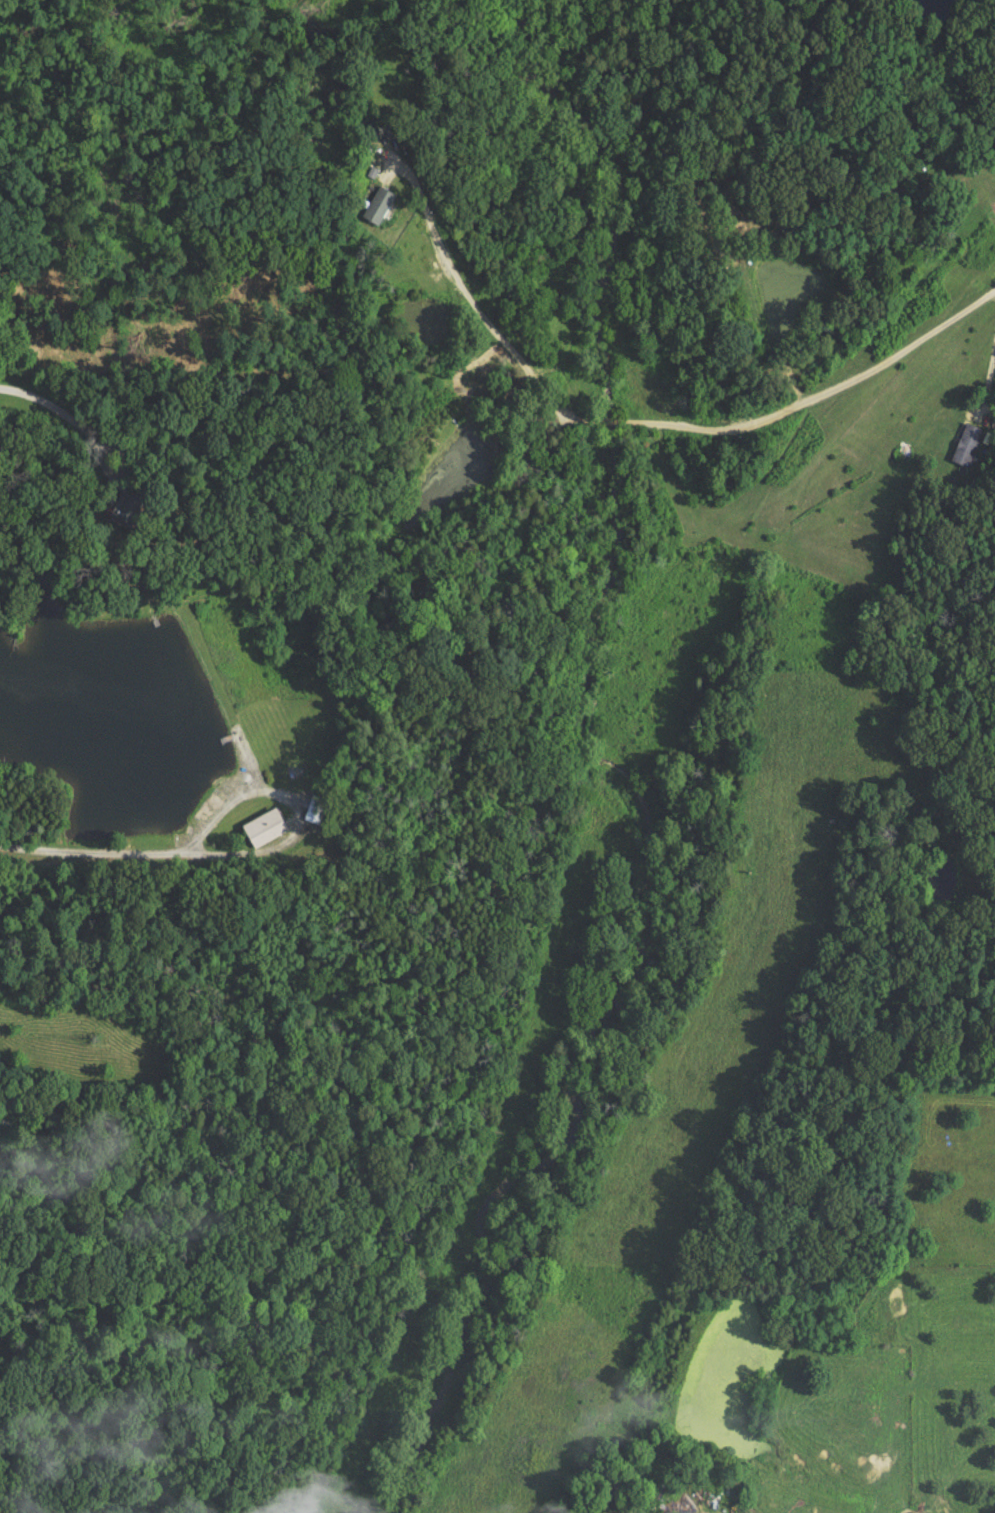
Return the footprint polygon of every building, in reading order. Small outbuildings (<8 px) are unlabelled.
[(363,223),(379,230),(394,198),(378,191),(363,223)] [(967,471),(978,433),(960,428),(949,466),(967,471)] [(253,851),(288,836),(278,812),(243,827),(253,851)]
